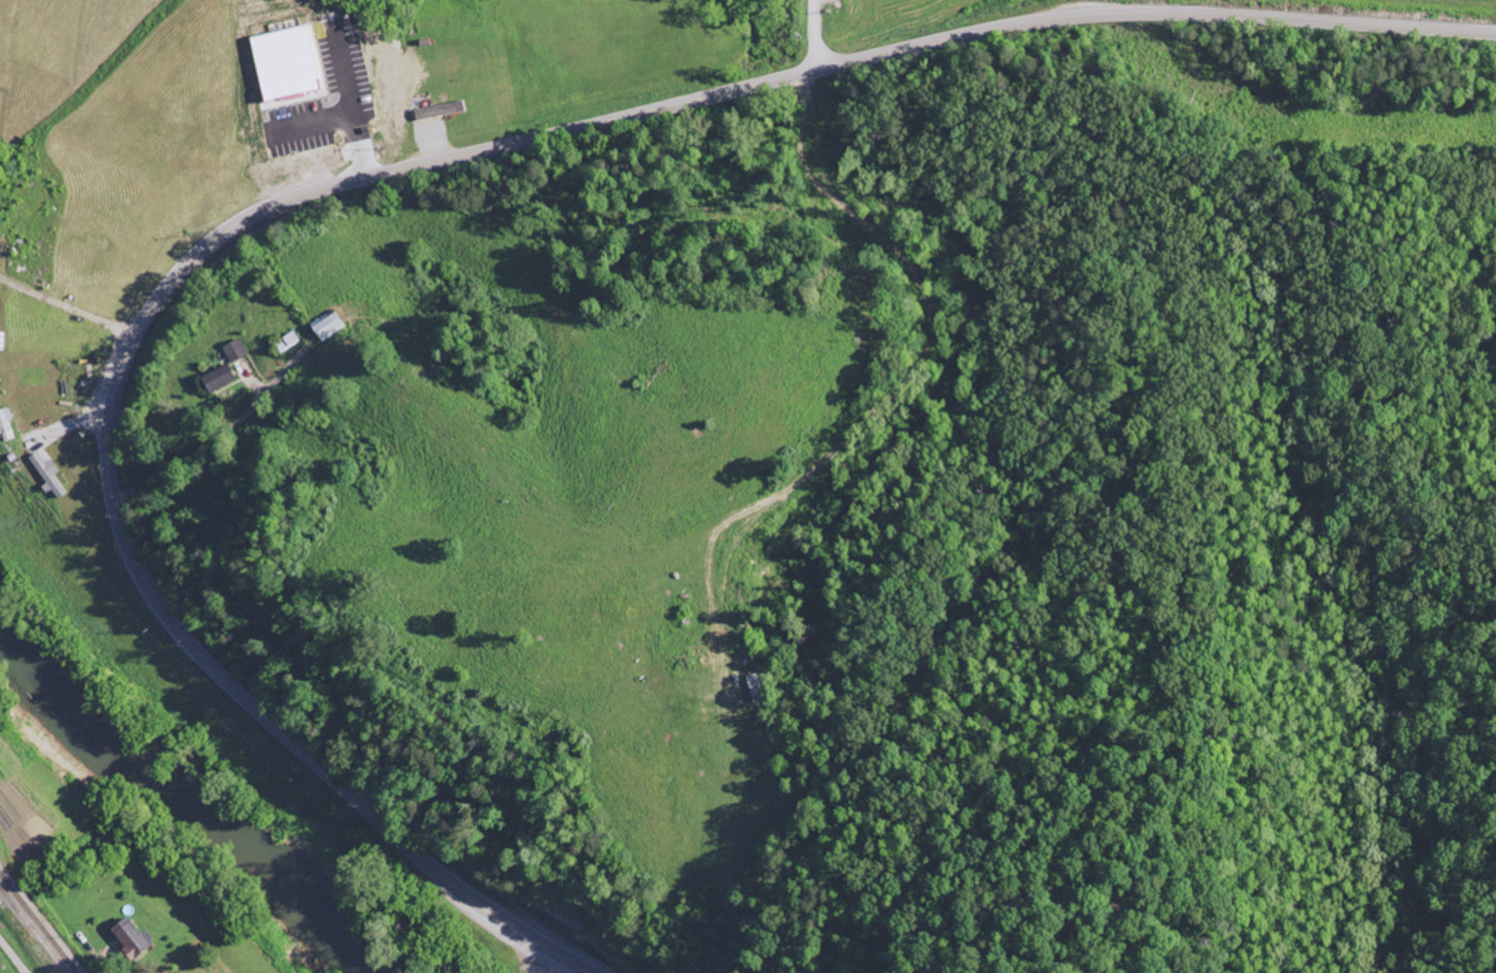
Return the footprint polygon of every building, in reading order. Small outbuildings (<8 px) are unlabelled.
[(323,323),(321,320),(311,326),(322,344),(346,330),(337,314),(323,323)] [(275,346),(282,356),(301,343),(294,333),(275,346)] [(3,437),(5,444),(14,441),(9,423),(13,422),(9,410),(0,413),(0,436),(0,437),(3,437)] [(68,495),(54,478),(60,474),(51,462),(46,466),(38,454),(29,461),(48,485),(42,489),(47,497),(53,493),(59,502),(68,495)] [(746,679),(755,705),(767,701),(758,675),(746,679)] [(134,935),(138,933),(130,920),(111,931),(127,957),(142,948),(134,935)]
